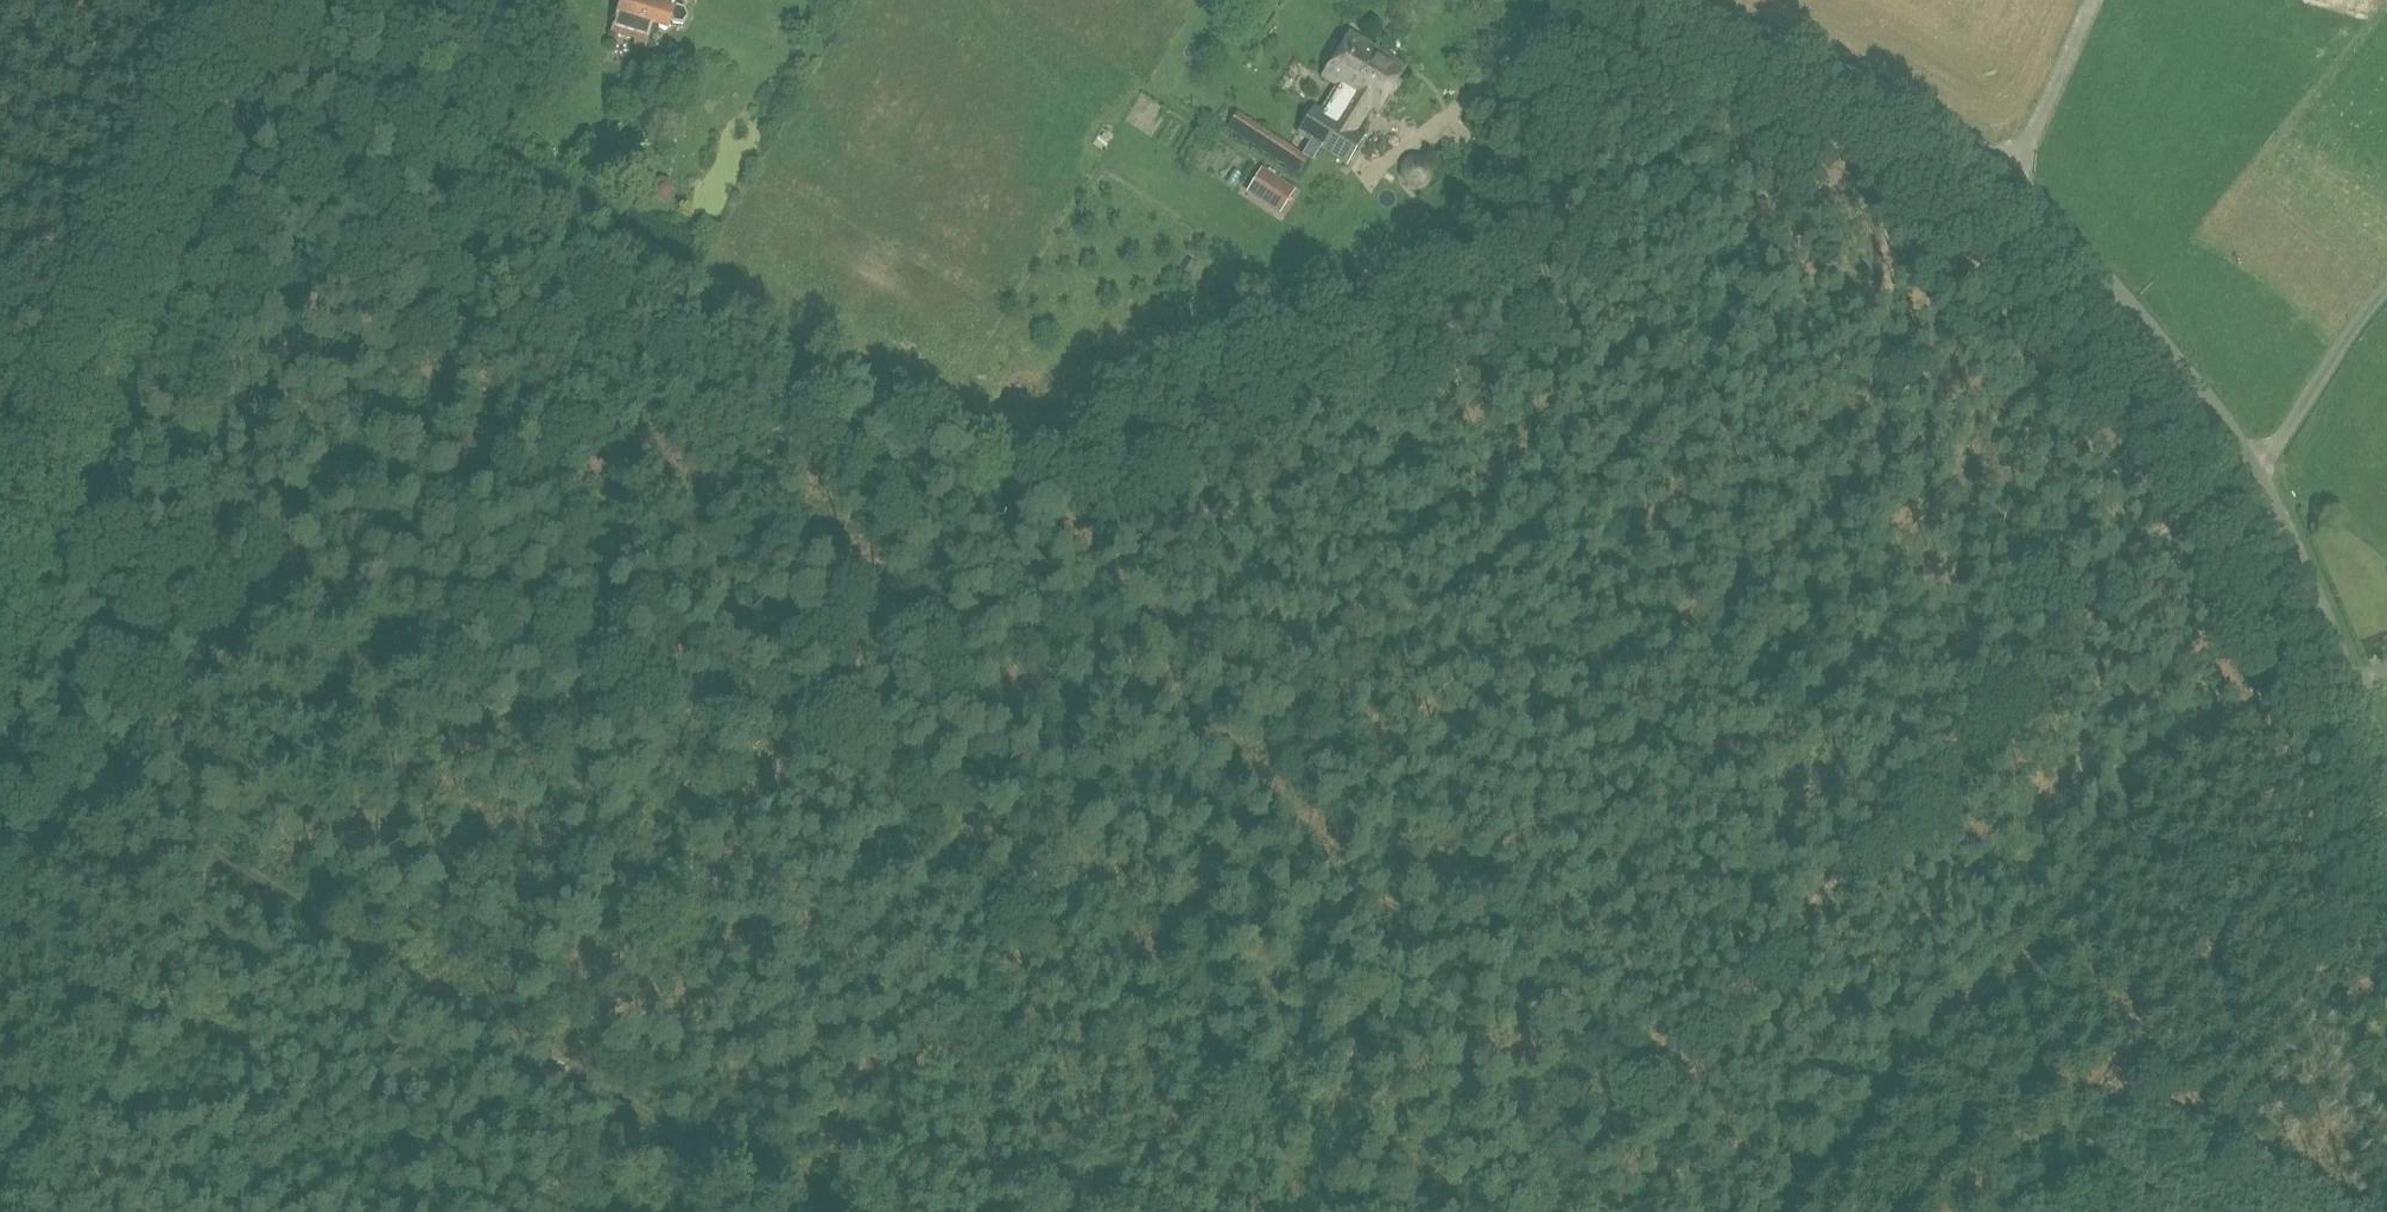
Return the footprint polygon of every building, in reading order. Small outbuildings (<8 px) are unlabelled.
[(652,26),(667,31),(670,24),(672,24),(681,24),(687,17),(684,8),(675,5),(677,0),(623,0),(614,31),(637,38),(635,45),(645,48),(652,26)] [(1297,134),(1320,148),(1338,119),(1336,118),(1351,94),(1379,49),(1349,31),(1321,76),(1335,84),(1321,109),(1315,105),(1297,134)] [(1338,119),(1320,148),(1314,158),(1339,172),(1344,163),(1346,164),(1363,136),(1355,131),(1365,114),(1356,108),(1361,100),(1378,110),(1406,66),(1379,49),(1351,94),(1336,118),(1338,119)] [(1277,138),(1266,155),(1288,169),(1299,152),(1277,138)] [(1249,187),(1283,208),(1295,189),(1261,167),(1249,187)] [(670,192),(672,184),(667,177),(659,175),(652,179),(650,187),(655,194),(663,196),(670,192)]
